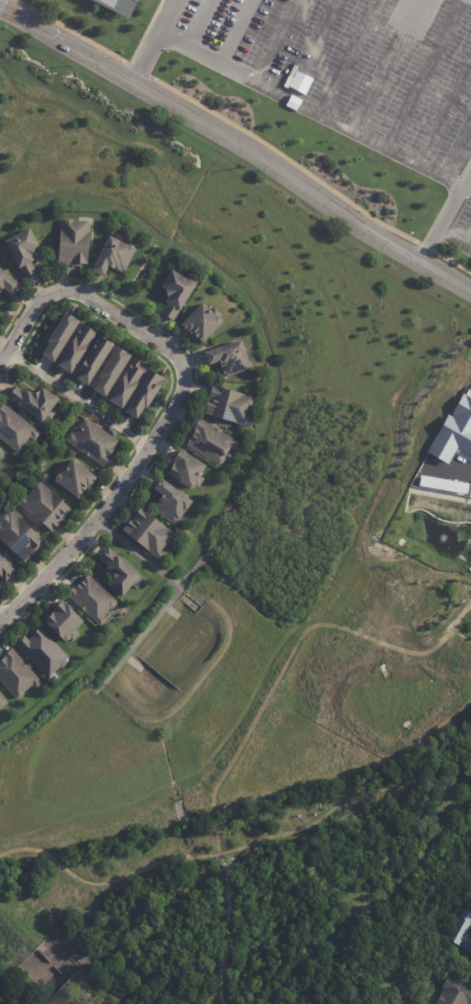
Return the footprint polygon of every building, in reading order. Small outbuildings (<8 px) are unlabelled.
[(113,8),(97,0),(117,0),(113,8)] [(74,264),(53,263),(55,218),(59,219),(59,218),(60,218),(62,217),(67,217),(69,219),(85,220),(83,263),(76,262),(76,265),(74,264)] [(29,250),(28,254),(27,254),(27,255),(29,259),(26,260),(32,272),(21,277),(21,278),(19,279),(0,240),(25,227),(33,244),(30,246),(29,250)] [(105,235),(124,245),(126,244),(129,246),(130,248),(131,249),(120,273),(117,271),(116,272),(114,271),(114,272),(110,271),(111,269),(109,268),(110,267),(104,265),(99,275),(96,274),(90,272),(91,271),(88,269),(104,235),(105,235)] [(180,299),(168,320),(155,312),(162,301),(159,299),(162,295),(160,287),(156,284),(167,268),(180,276),(183,272),(194,279),(182,298),(181,298),(180,299)] [(7,294),(0,289),(0,271),(15,283),(14,285),(9,291),(10,291),(7,294)] [(209,308),(210,307),(218,314),(216,316),(218,317),(217,321),(198,341),(188,331),(186,332),(177,323),(198,301),(207,310),(209,308)] [(70,313),(81,320),(55,361),(43,354),(50,342),(48,341),(67,311),(70,313)] [(85,324),(98,333),(71,373),(58,364),(73,340),(84,324),(85,324)] [(110,341),(115,344),(88,385),(77,378),(82,370),(80,368),(101,335),(110,341)] [(215,363),(216,362),(215,359),(204,362),(203,359),(202,359),(199,350),(237,337),(243,359),(245,358),(247,365),(245,366),(246,367),(220,376),(219,373),(218,371),(217,370),(216,369),(216,368),(217,367),(216,366),(217,365),(216,364),(216,365),(215,363)] [(121,348),(132,355),(106,396),(94,389),(102,377),(99,376),(118,346),(121,348)] [(138,361),(149,368),(123,408),(109,399),(135,359),(138,361)] [(160,375),(166,379),(147,408),(145,407),(138,418),(126,411),(151,370),(160,375)] [(29,391),(34,391),(37,387),(53,398),(37,421),(14,404),(13,405),(2,397),(11,385),(20,392),(22,389),(26,392),(29,391)] [(240,393),(250,396),(249,400),(250,401),(248,407),(246,408),(242,425),(231,422),(232,421),(200,413),(204,401),(205,401),(206,398),(205,397),(208,385),(240,393)] [(468,388),(470,390),(470,455),(456,446),(446,464),(425,452),(447,414),(450,416),(452,413),(450,413),(462,393),(464,394),(468,388)] [(9,456),(0,449),(0,412),(2,413),(32,436),(26,443),(22,440),(15,449),(15,451),(12,455),(10,455),(9,456)] [(188,432),(191,428),(189,426),(194,417),(235,442),(230,450),(225,447),(219,456),(220,458),(217,463),(215,463),(214,465),(181,444),(188,432)] [(111,453),(109,455),(111,456),(104,466),(65,439),(74,425),(79,429),(82,426),(81,424),(84,419),(87,419),(87,418),(120,440),(111,453)] [(166,466),(169,461),(167,460),(174,449),(200,465),(193,476),(198,480),(192,488),(189,486),(187,488),(183,488),(161,474),(166,466)] [(95,478),(88,487),(87,486),(78,497),(55,480),(55,477),(58,473),(61,473),(72,458),(96,476),(95,478)] [(155,497),(158,493),(149,487),(156,477),(188,500),(174,518),(175,520),(173,523),(171,523),(170,525),(148,509),(150,506),(155,499),(154,498),(155,497)] [(65,510),(48,531),(11,500),(17,493),(22,497),(28,489),(28,487),(31,482),(35,482),(35,481),(47,491),(67,508),(65,510)] [(123,523),(125,520),(126,521),(129,518),(128,517),(136,507),(162,528),(169,534),(167,537),(167,539),(164,543),(161,544),(156,550),(161,554),(155,561),(118,530),(121,525),(123,523)] [(19,562),(0,544),(0,510),(3,513),(6,510),(37,539),(33,543),(36,545),(34,547),(19,562)] [(106,577),(107,576),(106,574),(106,571),(101,566),(103,565),(93,556),(103,546),(112,553),(140,578),(131,587),(127,583),(117,594),(102,581),(106,577)] [(1,581),(0,580),(0,559),(2,561),(2,562),(11,571),(10,572),(1,581)] [(83,613),(61,593),(69,584),(70,586),(75,581),(83,573),(112,599),(111,600),(111,603),(107,607),(105,607),(98,615),(102,618),(96,625),(83,613)] [(39,620),(49,610),(48,608),(57,599),(78,620),(70,629),(74,633),(67,640),(65,637),(62,640),(59,640),(39,620)] [(58,666),(55,666),(45,676),(44,676),(43,677),(12,644),(18,638),(17,637),(20,635),(23,639),(27,636),(26,635),(35,626),(64,657),(62,659),(62,663),(58,666)] [(11,697),(0,684),(0,655),(0,651),(7,646),(38,682),(31,688),(27,683),(19,690),(19,693),(15,696),(12,696),(11,697)] [(463,909),(470,913),(470,936),(470,952),(447,940),(463,909)] [(450,975),(470,987),(470,1003),(435,1003),(444,989),(442,988),(450,975)]
